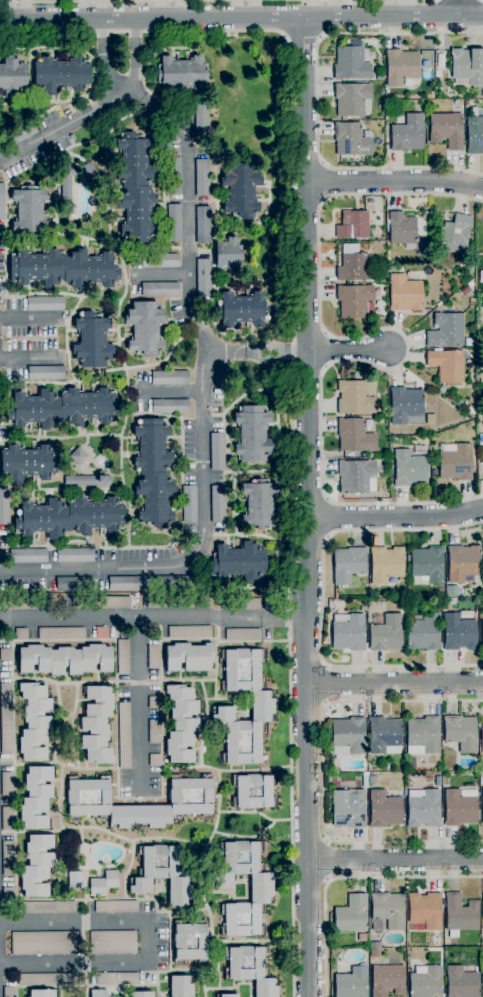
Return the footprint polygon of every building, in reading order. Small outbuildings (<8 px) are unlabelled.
[(333,80),(333,65),(337,65),(336,47),(363,46),(363,63),(371,63),(371,79),(361,79),(361,78),(340,79),(340,80),(333,80)] [(470,49),(482,49),(482,69),(482,86),(468,86),(468,84),(453,84),(453,79),(451,79),(451,66),(449,66),(449,61),(451,61),(451,54),(450,54),(450,49),(462,49),(462,50),(470,50),(470,49)] [(402,79),(402,86),(387,87),(386,56),(385,50),(401,50),(401,52),(419,51),(419,79),(402,79)] [(4,90),(0,90),(0,64),(4,64),(4,56),(13,56),(13,59),(20,59),(20,64),(27,64),(27,90),(20,90),(20,97),(4,97),(4,90)] [(48,96),(48,93),(41,93),(41,89),(34,90),(34,62),(36,62),(36,60),(41,60),(41,57),(51,57),(52,62),(72,62),(72,56),(83,56),(83,61),(88,61),(88,64),(90,64),(90,84),(89,84),(89,88),(83,88),(83,92),(73,92),(72,87),(56,87),(56,96),(48,96)] [(203,91),(192,91),(192,86),(172,87),(172,92),(161,92),(161,83),(157,83),(157,78),(156,78),(156,70),(157,70),(157,65),(161,65),(161,56),(171,56),(171,61),(192,61),(192,56),(203,56),(203,64),(206,64),(206,70),(207,70),(207,77),(206,77),(206,82),(203,83),(203,91)] [(337,116),(336,99),(334,99),(334,83),(341,83),(341,84),(371,84),(371,99),(370,100),(371,110),(364,110),(364,116),(337,116)] [(195,138),(194,100),(208,100),(209,138),(195,138)] [(390,151),(390,145),(391,145),(391,125),(406,124),(406,114),(422,114),(423,150),(408,150),(408,151),(390,151)] [(462,151),(447,151),(447,138),(440,139),(440,142),(429,142),(429,134),(430,134),(429,114),(461,114),(462,147),(462,151)] [(481,116),(482,116),(482,151),(481,151),(481,154),(466,154),(466,148),(467,148),(466,117),(481,117),(481,116)] [(372,155),(336,155),(336,141),(334,141),(334,122),(340,122),(340,123),(360,123),(361,138),(371,137),(372,155)] [(148,242),(128,242),(128,236),(120,236),(120,225),(125,225),(125,209),(117,209),(117,200),(120,200),(120,193),(125,193),(125,189),(122,189),(121,182),(116,182),(116,176),(114,176),(114,166),(121,166),(121,150),(116,150),(116,139),(120,139),(120,133),(123,133),(123,132),(135,132),(135,135),(137,134),(137,136),(142,136),(142,139),(152,139),(152,150),(147,150),(147,166),(155,166),(155,175),(152,175),(152,181),(147,181),(147,186),(150,186),(150,193),(156,193),(156,204),(150,204),(151,224),(157,224),(157,235),(151,235),(151,241),(148,241),(148,242)] [(167,194),(167,158),(180,158),(181,194),(167,194)] [(209,197),(196,197),(195,160),(209,160),(209,197)] [(87,184),(78,168),(91,161),(100,178),(87,184)] [(252,220),(240,220),(240,217),(237,217),(237,216),(232,216),(232,213),(223,213),(223,202),(228,202),(228,186),(220,186),(220,177),(223,177),(223,170),(228,170),(228,163),(253,163),(253,170),(259,170),(259,177),(261,177),(261,186),(253,186),(254,202),(259,202),(259,213),(255,213),(255,218),(252,218),(252,220)] [(62,203),(61,169),(65,169),(65,168),(69,168),(69,169),(71,169),(71,170),(74,170),(75,175),(70,175),(71,203),(62,203)] [(26,237),(26,233),(12,233),(12,222),(16,222),(16,201),(12,201),(12,191),(26,191),(25,186),(33,186),(33,187),(38,187),(38,190),(47,190),(47,201),(42,201),(42,221),(48,221),(48,232),(34,232),(34,237),(26,237)] [(181,242),(167,242),(167,204),(181,204),(181,242)] [(196,244),(196,207),(210,207),(210,243),(196,244)] [(368,238),(335,238),(335,226),(342,226),(342,211),(349,210),(349,211),(368,211),(368,238)] [(404,248),(404,244),(389,244),(388,212),(402,212),(402,217),(415,217),(415,223),(416,222),(416,244),(413,244),(413,248),(404,248)] [(465,255),(438,251),(440,242),(434,241),(436,226),(443,228),(444,222),(453,223),(454,214),(471,216),(465,255)] [(237,273),(227,273),(227,268),(216,268),(216,242),(227,242),(227,237),(237,237),(237,246),(241,246),(241,251),(242,251),(242,259),(241,259),(241,264),(237,264),(237,273)] [(87,291),(77,291),(77,288),(71,288),(71,283),(63,283),(63,280),(59,280),(59,285),(52,285),(52,288),(43,288),(43,280),(28,280),(28,285),(17,285),(17,281),(11,281),(11,278),(10,278),(9,258),(11,258),(11,254),(17,254),(16,250),(27,250),(27,255),(48,254),(48,249),(59,249),(59,254),(65,254),(65,258),(71,257),(71,252),(77,252),(77,249),(86,249),(86,257),(102,257),(102,252),(112,252),(112,261),(116,261),(116,266),(116,269),(120,269),(120,282),(112,282),(112,288),(102,288),(102,283),(86,283),(87,291)] [(368,280),(336,280),(336,267),(341,267),(341,254),(368,254),(368,280)] [(211,296),(197,296),(196,259),(210,259),(211,296)] [(471,273),(463,272),(464,271),(457,270),(458,264),(465,265),(465,264),(473,265),(471,273)] [(422,310),(411,310),(404,310),(404,311),(389,311),(389,306),(389,284),(389,274),(405,274),(405,281),(422,281),(422,303),(422,310)] [(179,296),(142,297),(141,283),(178,282),(179,296)] [(366,319),(339,319),(339,301),(336,301),(336,285),(341,285),(341,286),(374,286),(374,302),(366,302),(366,319)] [(464,296),(460,291),(467,286),(471,291),(464,296)] [(263,327),(253,327),(253,322),(232,323),(232,328),(221,328),(221,319),(218,319),(218,314),(217,314),(216,306),(218,306),(218,301),(221,301),(221,292),(232,292),(232,297),(252,297),(252,292),(263,291),(263,300),(266,300),(266,306),(268,306),(268,313),(266,313),(266,318),(263,318),(263,327)] [(64,311),(27,311),(27,297),(64,297),(64,311)] [(156,358),(145,358),(145,355),(142,355),(142,354),(137,354),(137,351),(128,351),(127,341),(133,341),(133,325),(125,325),(124,316),(127,316),(127,309),(132,309),(132,302),(158,302),(158,309),(163,309),(163,315),(166,315),(166,324),(158,324),(158,340),(163,340),(163,351),(159,351),(159,357),(156,357),(156,358)] [(80,368),(80,361),(75,361),(75,354),(72,354),(72,345),(80,345),(80,329),(74,330),(74,319),(79,319),(79,313),(82,313),(82,312),(93,312),(93,314),(96,314),(96,315),(101,315),(101,318),(110,318),(110,329),(105,329),(105,345),(113,345),(113,354),(111,354),(111,361),(106,361),(106,367),(80,368)] [(426,347),(426,331),(438,331),(438,325),(434,325),(433,313),(442,313),(442,314),(462,314),(463,346),(429,346),(429,347),(426,347)] [(438,384),(438,366),(426,366),(426,351),(429,351),(433,351),(433,349),(441,348),(441,352),(463,351),(463,383),(438,384)] [(65,380),(28,380),(28,367),(65,366),(65,380)] [(152,385),(152,371),(188,370),(188,384),(152,385)] [(344,414),(338,414),(338,399),(340,399),(340,392),(337,392),(336,381),(345,380),(345,381),(367,381),(367,383),(374,383),(374,395),(367,395),(367,397),(375,397),(375,413),(344,413),(344,414)] [(391,425),(390,392),(390,387),(404,387),(405,390),(423,390),(423,417),(406,417),(406,425),(391,425)] [(49,431),(40,431),(40,423),(24,423),(24,428),(14,428),(13,424),(7,424),(7,421),(6,421),(6,410),(8,410),(8,407),(10,407),(10,401),(13,401),(13,392),(23,392),(23,398),(40,397),(39,389),(48,389),(48,392),(55,392),(55,397),(60,397),(59,394),(67,394),(66,388),(78,388),(78,394),(98,393),(98,388),(109,388),(109,392),(115,392),(115,395),(116,395),(116,416),(115,416),(115,419),(109,419),(109,424),(99,424),(99,418),(83,419),(83,427),(74,427),(74,424),(67,424),(67,420),(62,420),(62,424),(56,424),(56,428),(49,428),(49,431)] [(189,413),(152,414),(152,400),(189,399),(189,413)] [(265,462),(240,462),(240,460),(238,460),(238,455),(234,455),(234,444),(239,444),(239,424),(234,424),(234,413),(238,413),(238,407),(241,407),(241,406),(262,406),(262,407),(265,407),(265,413),(270,413),(270,423),(265,423),(265,439),(273,439),(273,448),(270,448),(270,455),(265,455),(265,462)] [(474,414),(467,412),(469,406),(476,408),(474,414)] [(375,450),(339,451),(339,437),(338,437),(338,418),(343,418),(343,419),(364,419),(364,434),(375,434),(375,450)] [(166,529),(155,530),(155,527),(152,527),(152,526),(147,526),(147,522),(137,522),(137,512),(143,512),(143,496),(134,496),(134,487),(137,487),(137,480),(142,480),(142,476),(139,476),(139,473),(137,473),(137,469),(133,469),(133,458),(139,457),(139,437),(133,437),(133,426),(137,426),(137,420),(140,420),(140,419),(161,419),(161,420),(164,420),(164,426),(169,426),(169,436),(164,436),(164,452),(173,452),(173,461),(170,461),(170,468),(164,468),(164,472),(168,472),(168,480),(173,480),(173,486),(176,486),(176,495),(168,495),(168,511),(173,511),(173,522),(169,522),(169,528),(166,528),(166,529)] [(211,470),(210,433),(224,433),(224,470),(211,470)] [(471,481),(457,481),(457,479),(439,479),(439,452),(440,444),(471,444),(471,481)] [(15,484),(15,481),(8,481),(8,476),(1,476),(0,451),(7,451),(7,445),(18,445),(18,450),(39,450),(39,445),(49,445),(49,449),(55,449),(55,453),(56,452),(57,473),(55,473),(55,477),(50,477),(50,481),(39,481),(39,475),(23,476),(23,484),(15,484)] [(78,466),(68,456),(78,446),(88,456),(78,466)] [(409,487),(394,487),(394,480),(395,480),(395,460),(394,460),(394,449),(410,449),(410,457),(427,457),(427,484),(409,484),(409,487)] [(340,494),(340,476),(338,476),(338,460),(343,460),(343,461),(375,461),(376,476),(368,477),(368,478),(375,478),(375,491),(369,491),(369,493),(340,494)] [(64,486),(64,476),(98,476),(98,471),(103,471),(103,476),(110,476),(110,485),(64,486)] [(263,530),(256,530),(256,529),(250,529),(250,526),(241,526),(241,515),(247,515),(246,495),(241,495),(241,484),(250,484),(250,480),(255,480),(255,479),(262,479),(262,480),(268,480),(268,483),(277,483),(277,494),(272,494),(272,515),(277,515),(277,526),(268,526),(268,529),(263,529),(263,530)] [(183,523),(182,486),(196,486),(196,523),(183,523)] [(211,523),(211,486),(224,486),(225,523),(211,523)] [(9,525),(0,525),(0,488),(9,488),(9,525)] [(48,540),(48,532),(32,532),(32,537),(21,538),(21,533),(15,533),(15,530),(14,530),(14,519),(16,519),(16,516),(18,516),(18,511),(21,511),(21,502),(31,502),(32,507),(47,507),(47,498),(56,498),(56,501),(63,501),(63,506),(67,506),(67,503),(74,503),(74,498),(85,498),(85,503),(106,503),(106,497),(117,497),(117,502),(122,502),(122,505),(124,505),(124,525),(122,525),(123,529),(117,529),(117,533),(106,533),(106,528),(90,528),(90,536),(82,536),(82,533),(75,534),(75,528),(70,528),(70,532),(63,532),(63,540),(48,540)] [(216,584),(216,576),(211,576),(210,573),(209,573),(209,562),(212,562),(212,559),(213,559),(212,554),(216,554),(216,545),(226,544),(226,550),(242,549),(242,541),(251,541),(251,544),(258,544),(258,549),(265,549),(265,575),(259,575),(259,580),(252,580),(252,583),(243,583),(243,575),(227,575),(227,583),(216,584)] [(443,584),(427,584),(427,580),(420,581),(420,577),(411,577),(410,550),(428,549),(428,547),(443,546),(443,554),(442,554),(443,584)] [(448,583),(447,546),(462,546),(462,547),(469,547),(469,546),(481,546),(481,553),(479,553),(480,575),(470,575),(470,580),(463,580),(463,583),(448,583)] [(333,586),(333,573),(334,573),(333,550),(348,549),(348,548),(366,547),(366,553),(366,574),(351,574),(351,585),(333,586)] [(371,584),(370,547),(385,547),(385,550),(392,550),(392,547),(404,547),(404,553),(403,553),(404,577),(387,577),(387,584),(371,584)] [(93,562),(56,563),(56,549),(93,548),(93,562)] [(47,563),(10,563),(10,549),(46,549),(47,563)] [(192,590),(155,590),(155,577),(192,576),(192,590)] [(93,591),(56,591),(56,577),(93,577),(93,591)] [(145,590),(109,591),(108,577),(145,577),(145,590)] [(260,610),(225,610),(225,598),(260,598),(260,610)] [(418,651),(406,651),(406,645),(406,621),(423,621),(423,613),(439,613),(439,650),(424,650),(424,649),(418,649),(418,651)] [(459,651),(443,651),(444,613),(459,613),(459,620),(476,621),(476,643),(477,643),(477,650),(465,650),(465,648),(459,648),(459,651)] [(350,652),(350,649),(332,649),(331,622),(333,622),(333,615),(348,615),(348,614),(364,614),(365,651),(350,652)] [(387,651),(369,651),(369,646),(369,625),(384,625),(384,614),(401,614),(402,649),(387,650),(387,651)] [(211,638),(168,638),(168,626),(211,626),(211,638)] [(108,639),(96,639),(96,627),(108,627),(108,639)] [(27,640),(15,640),(15,628),(27,628),(27,640)] [(85,639),(38,640),(38,628),(85,628),(85,639)] [(260,640),(225,641),(225,629),(260,629),(260,640)] [(129,675),(117,675),(117,640),(129,640),(129,675)] [(179,672),(166,672),(166,646),(173,646),(173,644),(189,643),(189,646),(204,646),(204,643),(212,643),(212,662),(210,662),(210,671),(184,671),(184,663),(179,663),(179,672)] [(63,675),(50,675),(50,673),(37,673),(37,665),(32,665),(32,673),(19,673),(19,648),(26,648),(26,645),(42,645),(42,648),(50,648),(50,650),(57,650),(57,648),(73,647),(73,650),(80,650),(80,647),(87,647),(87,645),(104,644),(104,647),(111,647),(111,672),(98,672),(98,664),(93,664),(93,672),(81,672),(81,675),(68,675),(68,667),(63,667),(63,675)] [(159,669),(148,669),(148,645),(159,645),(159,669)] [(11,661),(0,661),(0,649),(11,649),(11,661)] [(264,764),(260,764),(251,764),(236,764),(227,764),(222,765),(222,754),(226,754),(225,733),(221,733),(221,723),(212,723),(211,715),(212,715),(212,706),(216,706),(216,707),(234,707),(234,721),(251,721),(251,692),(235,692),(235,691),(226,692),(221,692),(221,681),(225,681),(225,659),(221,659),(221,649),(225,649),(225,650),(234,650),(234,649),(249,649),(249,650),(259,650),(259,649),(263,649),(263,659),(260,659),(260,681),(264,681),(264,691),(269,691),(273,691),(273,699),(274,699),(274,714),(273,714),(273,722),(269,722),(264,722),(264,732),(261,732),(261,754),(264,754),(264,764)] [(47,761),(22,761),(22,754),(19,754),(19,737),(21,737),(21,730),(27,730),(26,723),(24,723),(24,707),(26,707),(26,699),(21,699),(21,692),(18,692),(18,684),(38,683),(38,686),(46,686),(46,691),(47,691),(47,699),(52,699),(52,706),(51,706),(51,712),(43,712),(43,717),(51,717),(52,730),(46,730),(47,743),(38,743),(38,748),(46,748),(47,761)] [(1,754),(0,684),(11,684),(12,753),(1,754)] [(194,763),(169,763),(169,756),(166,756),(166,739),(168,739),(168,732),(173,732),(173,725),(171,725),(170,708),(173,708),(173,701),(168,701),(168,694),(165,694),(165,686),(184,685),(184,688),(193,688),(193,701),(198,701),(198,714),(190,714),(190,719),(198,719),(198,732),(193,732),(194,763)] [(113,764),(95,764),(95,762),(86,762),(86,749),(81,749),(80,736),(89,736),(89,731),(80,731),(80,718),(85,718),(85,705),(93,705),(93,700),(85,700),(85,687),(110,686),(110,694),(113,694),(113,710),(110,710),(110,718),(105,718),(105,725),(108,725),(108,741),(106,741),(106,748),(111,748),(111,756),(113,756),(113,764)] [(148,709),(148,697),(160,697),(160,708),(148,709)] [(119,769),(118,703),(130,703),(131,769),(119,769)] [(423,754),(407,755),(406,719),(424,719),(424,716),(439,716),(439,753),(423,754)] [(459,754),(459,742),(444,742),(443,720),(442,716),(461,716),(461,717),(476,717),(476,753),(459,754)] [(364,754),(349,754),(333,754),(333,747),(332,747),(332,720),(349,720),(349,717),(364,717),(364,754)] [(369,755),(368,717),(383,717),(383,720),(401,720),(401,747),(400,747),(400,753),(385,754),(369,755)] [(160,743),(149,743),(148,720),(160,720),(160,743)] [(149,766),(149,755),(160,754),(160,766),(149,766)] [(23,830),(23,822),(20,822),(20,806),(22,806),(22,798),(27,798),(27,791),(25,791),(24,775),(27,775),(27,767),(52,767),(52,780),(44,780),(44,785),(52,785),(53,798),(47,798),(48,829),(23,830)] [(13,796),(1,796),(1,772),(13,772),(13,796)] [(163,828),(148,828),(148,827),(132,828),(132,829),(117,829),(117,828),(108,828),(108,823),(109,823),(109,819),(99,819),(99,816),(77,816),(77,819),(67,820),(67,815),(68,815),(68,806),(67,806),(67,791),(68,791),(68,782),(67,782),(67,777),(77,777),(77,780),(99,780),(99,777),(110,777),(110,781),(109,781),(109,790),(110,790),(110,805),(109,805),(109,806),(169,806),(169,790),(170,790),(170,780),(169,780),(169,776),(180,776),(180,779),(202,779),(202,775),(212,775),(212,780),(211,780),(211,789),(212,789),(212,804),(211,804),(212,813),(212,818),(202,818),(202,814),(180,815),(180,818),(171,818),(171,823),(171,827),(163,827),(163,828)] [(246,808),(246,807),(237,807),(237,808),(233,808),(233,798),(236,798),(236,786),(232,786),(232,775),(236,775),(236,776),(246,776),(246,775),(261,775),(261,776),(271,776),(271,775),(275,775),(275,786),(271,786),(272,797),(275,797),(275,808),(271,808),(271,807),(261,807),(261,808),(246,808)] [(407,828),(406,820),(407,820),(407,797),(408,797),(408,791),(423,790),(439,789),(440,827),(425,827),(425,824),(418,825),(418,828),(407,828)] [(459,826),(444,826),(444,789),(460,789),(460,790),(475,790),(475,796),(477,796),(477,824),(459,824),(459,826)] [(347,828),(347,826),(333,827),(332,791),(349,791),(349,794),(355,794),(355,790),(365,790),(365,828),(347,828)] [(384,828),(369,828),(369,822),(369,790),(385,790),(385,797),(402,797),(402,825),(384,825),(384,828)] [(2,831),(1,807),(13,807),(14,831),(2,831)] [(48,897),(24,898),(23,890),(21,890),(21,874),(23,874),(23,866),(28,866),(28,859),(26,859),(26,843),(28,843),(28,835),(54,835),(54,843),(53,843),(53,848),(45,848),(45,853),(53,853),(53,866),(48,866),(48,897)] [(14,876),(2,876),(2,841),(14,841),(14,876)] [(249,936),(235,937),(235,935),(226,935),(226,936),(221,936),(221,927),(224,927),(224,913),(221,913),(221,903),(224,903),(224,904),(234,904),(234,903),(250,903),(250,874),(233,874),(233,889),(216,889),(216,890),(211,890),(211,883),(216,883),(216,874),(224,874),(223,851),(220,851),(220,842),(224,842),(224,843),(233,842),(248,841),(248,842),(258,842),(258,841),(262,841),(262,850),(258,850),(259,864),(262,864),(262,873),(267,873),(267,872),(271,872),(272,881),(273,881),(273,896),(268,896),(269,904),(263,904),(263,913),(259,913),(260,927),(263,927),(263,936),(259,936),(259,935),(249,935),(249,936)] [(190,909),(186,909),(168,909),(168,879),(151,879),(151,894),(129,894),(129,886),(130,886),(130,877),(133,877),(133,878),(139,878),(139,869),(142,869),(142,854),(139,854),(139,846),(142,846),(142,847),(152,847),(152,846),(166,846),(166,847),(176,847),(176,846),(180,846),(180,854),(178,854),(178,877),(186,877),(186,876),(190,876),(190,885),(191,885),(191,901),(190,901),(190,909)] [(96,897),(96,896),(90,896),(90,879),(104,879),(104,871),(118,871),(118,888),(105,888),(105,896),(99,896),(99,897),(96,897)] [(68,888),(68,872),(83,872),(83,888),(68,888)] [(14,903),(3,903),(3,888),(14,888),(14,903)] [(458,938),(449,938),(449,931),(445,931),(445,897),(445,893),(460,892),(461,907),(467,907),(467,901),(479,900),(479,910),(478,910),(478,930),(458,930),(458,938)] [(404,930),(387,931),(386,919),(383,920),(383,930),(372,930),(372,920),(371,920),(371,898),(370,898),(370,893),(389,893),(389,894),(403,894),(404,930)] [(422,931),(410,931),(410,924),(408,924),(408,893),(419,893),(419,896),(426,896),(426,893),(441,893),(441,930),(425,931),(425,923),(422,923),(422,931)] [(334,932),(334,908),(348,908),(348,894),(366,894),(366,931),(334,932)] [(95,913),(95,902),(137,901),(138,913),(95,913)] [(183,964),(174,964),(174,959),(175,959),(175,950),(174,950),(173,935),(175,935),(175,926),(174,926),(174,921),(183,921),(183,924),(195,924),(195,921),(206,921),(206,925),(206,934),(207,934),(207,949),(206,949),(206,959),(207,959),(207,963),(198,963),(198,960),(183,960),(183,964)] [(90,955),(90,932),(136,931),(136,954),(90,955)] [(76,955),(12,955),(11,932),(75,932),(76,955)] [(277,986),(277,996),(255,996),(255,979),(253,979),(253,980),(238,980),(238,979),(229,979),(229,980),(224,980),(224,969),(228,969),(228,958),(224,958),(224,947),(228,947),(228,948),(238,948),(238,947),(253,947),(253,948),(262,948),(262,947),(267,947),(267,955),(263,956),(263,970),(267,970),(267,979),(272,979),(272,978),(276,978),(276,986),(277,986)] [(367,966),(367,996),(334,996),(334,974),(351,974),(351,966),(367,966)] [(387,989),(387,996),(372,996),(372,989),(372,966),(404,966),(404,986),(405,986),(405,995),(393,995),(393,989),(387,989)] [(441,966),(442,996),(409,996),(409,973),(415,973),(415,966),(441,966)] [(478,973),(479,996),(447,996),(447,975),(446,975),(446,966),(462,966),(462,973),(478,973)] [(138,985),(95,985),(95,973),(138,973),(138,985)] [(193,984),(193,996),(170,996),(170,976),(188,976),(188,975),(191,975),(191,984),(193,984)] [(15,987),(15,996),(3,996),(4,987),(15,987)] [(54,990),(55,996),(27,996),(27,990),(44,990),(44,989),(47,989),(47,990),(54,990)]
